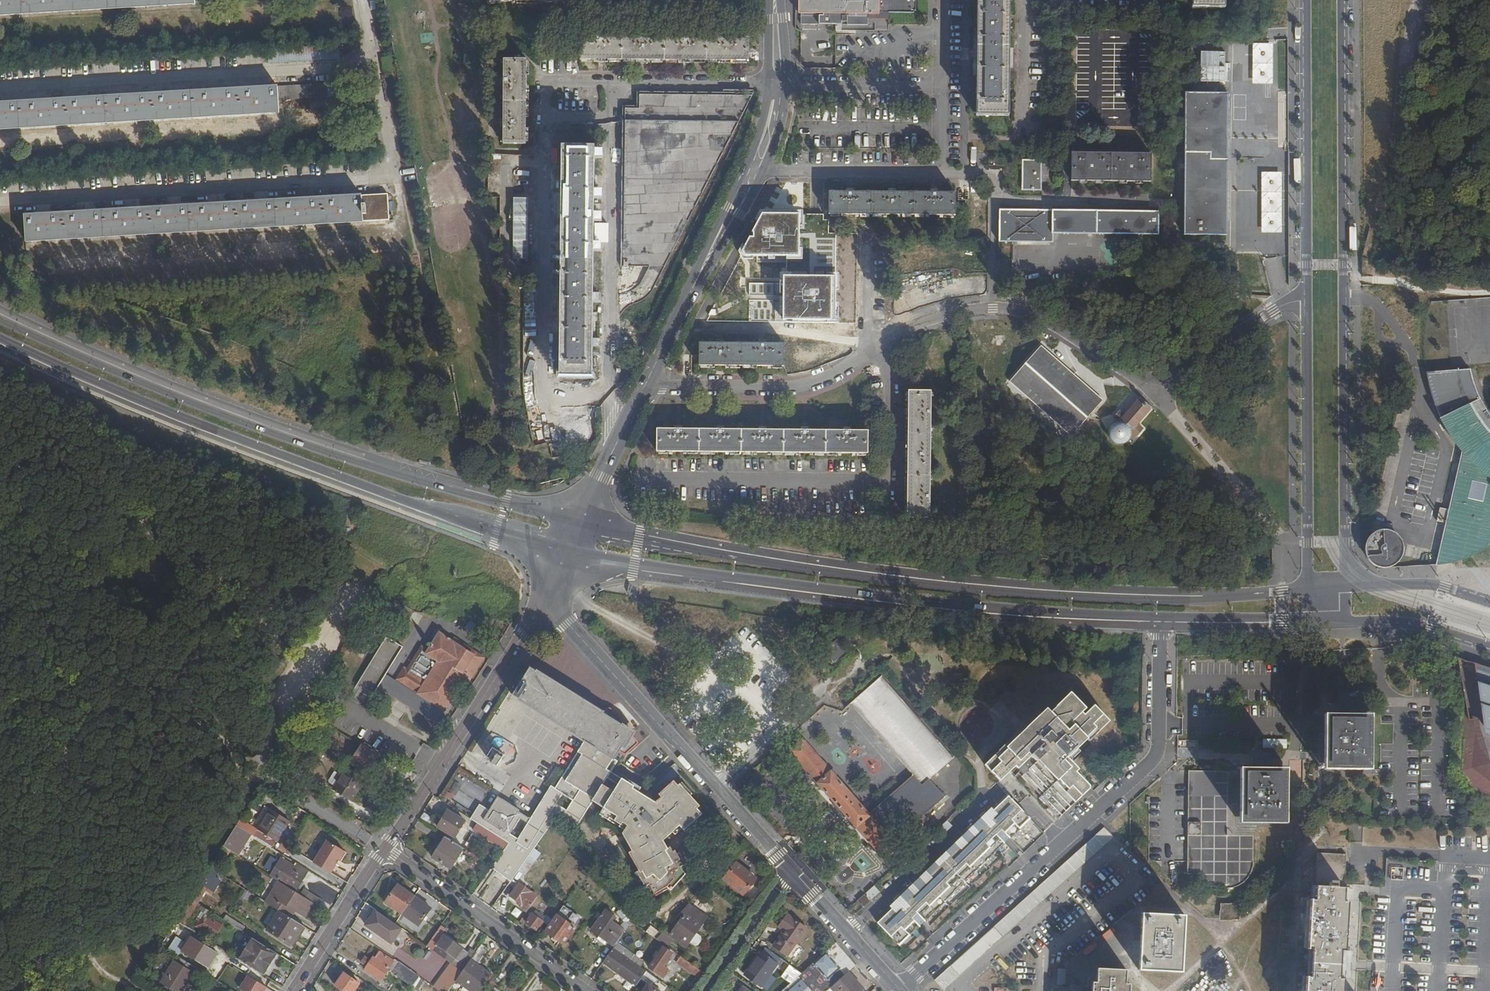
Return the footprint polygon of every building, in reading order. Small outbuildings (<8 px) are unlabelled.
[(196,4),(196,0),(0,0),(0,16),(196,4)] [(801,13),(879,14),(879,12),(879,0),(802,0),(801,13)] [(879,12),(883,12),(914,12),(914,0),(879,0),(879,12)] [(976,110),(1009,110),(1010,0),(977,0),(976,110)] [(1192,8),(1225,9),(1225,0),(1192,0),(1192,8)] [(581,38),(581,59),(749,61),(749,39),(581,38)] [(1251,44),(1251,85),(1271,85),(1272,44),(1251,44)] [(1227,52),(1212,52),(1212,74),(1227,74),(1227,52)] [(526,144),(527,60),(505,60),(504,144),(526,144)] [(349,83),(278,87),(279,101),(350,96),(349,83)] [(279,101),(278,87),(265,88),(222,90),(178,93),(135,95),(91,98),(48,101),(5,103),(0,103),(0,129),(280,113),(279,101)] [(623,106),(622,266),(650,267),(665,267),(739,122),(753,93),(637,92),(637,106),(623,106)] [(1186,93),(1185,234),(1227,234),(1227,94),(1186,93)] [(593,376),(595,147),(563,146),(561,376),(593,376)] [(1072,153),(1072,181),(1151,182),(1151,154),(1072,153)] [(1023,160),(1022,190),(1041,190),(1041,160),(1023,160)] [(1259,231),(1280,232),(1281,172),(1260,171),(1259,231)] [(829,192),(829,214),(956,215),(955,193),(829,192)] [(25,217),(27,242),(390,220),(388,194),(348,197),(304,199),(263,202),(220,205),(175,207),(132,210),(89,213),(46,215),(25,217)] [(1053,241),(1053,233),(1159,234),(1159,212),(1001,210),(1000,241),(1053,241)] [(998,241),(997,257),(1011,258),(1012,241),(998,241)] [(700,343),(699,365),(783,366),(783,344),(770,343),(700,343)] [(1104,399),(1039,353),(1011,392),(1076,438),(1104,399)] [(1482,406),(1476,394),(1471,381),(1469,369),(1425,372),(1426,378),(1430,394),(1434,406),(1440,418),(1447,432),(1454,443),(1462,454),(1450,511),(1440,509),(1437,522),(1447,524),(1449,525),(1448,532),(1445,531),(1438,566),(1442,564),(1447,562),(1455,560),(1462,557),(1467,555),(1475,551),(1484,545),(1489,541),(1489,418),(1482,406)] [(909,391),(908,517),(930,517),(931,391),(909,391)] [(1138,423),(1151,409),(1140,398),(1124,415),(1120,411),(1114,418),(1117,421),(1114,422),(1111,425),(1109,430),(1109,435),(1110,439),(1114,443),(1118,444),(1122,444),(1127,442),(1129,440),(1131,442),(1144,428),(1138,423)] [(658,429),(658,451),(867,453),(868,431),(658,429)] [(1392,567),(1399,563),(1403,556),(1404,548),(1403,540),(1396,532),(1386,529),(1377,530),(1369,537),(1366,544),(1365,552),(1368,560),(1375,566),(1384,569),(1392,567)] [(466,686),(483,660),(451,641),(439,634),(430,648),(427,654),(423,652),(410,672),(408,672),(402,682),(419,693),(418,694),(445,710),(462,684),(466,686)] [(389,635),(351,693),(367,703),(382,681),(387,673),(405,646),(389,635)] [(454,637),(451,641),(483,660),(485,658),(454,637)] [(833,662),(848,649),(837,637),(822,650),(833,662)] [(396,678),(402,682),(408,672),(410,672),(423,652),(427,654),(430,648),(423,643),(407,667),(404,665),(396,678)] [(1474,663),(1484,732),(1489,734),(1489,668),(1474,663)] [(550,792),(546,797),(563,808),(559,814),(576,829),(596,800),(602,804),(601,806),(606,809),(603,814),(611,819),(610,820),(621,827),(624,823),(630,827),(626,833),(642,863),(639,865),(641,870),(639,871),(647,885),(645,886),(650,895),(655,893),(656,894),(663,890),(663,888),(669,885),(670,886),(674,882),(676,883),(686,872),(679,860),(681,859),(676,851),(674,852),(672,847),(666,850),(663,845),(665,843),(664,841),(681,825),(683,828),(687,825),(689,826),(702,814),(697,808),(700,806),(680,784),(678,785),(674,781),(659,794),(661,796),(658,800),(660,802),(655,806),(633,791),(635,789),(624,782),(616,794),(604,787),(631,747),(635,749),(637,749),(638,747),(638,745),(629,735),(632,730),(613,710),(611,710),(610,711),(606,717),(540,673),(539,675),(533,671),(516,698),(522,702),(521,704),(585,748),(555,795),(550,792)] [(387,673),(382,681),(440,718),(445,710),(418,694),(419,693),(402,682),(396,678),(387,673)] [(894,842),(944,797),(929,780),(953,758),(882,677),(851,704),(913,775),(869,814),(803,739),(789,751),(885,859),(899,847),(894,842)] [(1488,764),(1468,691),(1463,692),(1458,772),(1489,816),(1489,766),(1488,764)] [(1047,709),(1028,726),(1026,728),(1007,747),(1005,746),(986,765),(1000,780),(1010,771),(1015,777),(1021,771),(1023,774),(1031,779),(1044,793),(1043,794),(1042,795),(1051,805),(1045,811),(1055,822),(1061,816),(1091,787),(1076,772),(1078,769),(1067,758),(1087,739),(1089,740),(1109,722),(1094,707),(1093,707),(1084,716),(1082,713),(1086,709),(1070,693),(1051,713),(1047,709)] [(696,702),(688,707),(694,717),(702,712),(696,702)] [(1325,715),(1324,769),(1371,770),(1371,715),(1325,715)] [(1262,739),(1262,747),(1281,746),(1281,739),(1262,739)] [(367,773),(378,756),(362,746),(351,763),(367,773)] [(496,772),(500,767),(503,761),(492,754),(488,760),(486,763),(492,767),(491,769),(496,772)] [(878,774),(882,762),(865,756),(861,768),(878,774)] [(365,778),(347,767),(333,789),(351,801),(365,778)] [(1241,768),(1241,822),(1286,823),(1287,769),(1241,768)] [(500,796),(498,799),(516,811),(518,808),(500,796)] [(546,797),(531,820),(547,831),(559,814),(563,808),(546,797)] [(900,945),(945,901),(965,882),(1030,818),(1009,797),(878,923),(900,945)] [(516,811),(498,799),(493,806),(484,800),(471,818),(508,842),(513,834),(505,829),(516,811)] [(1074,808),(1058,823),(1062,827),(1078,812),(1074,808)] [(244,830),(272,847),(276,840),(277,841),(289,821),(270,809),(257,829),(241,819),(237,826),(244,830)] [(454,837),(465,820),(448,810),(437,827),(454,837)] [(529,857),(534,849),(547,831),(531,820),(519,838),(513,834),(508,842),(510,843),(493,866),(493,867),(496,869),(510,849),(516,851),(518,852),(523,852),(529,857)] [(1112,821),(933,981),(942,990),(1113,836),(1120,830),(1112,821)] [(1202,822),(1189,822),(1189,835),(1201,835),(1202,822)] [(244,830),(237,826),(223,847),(230,851),(244,830)] [(450,868),(462,849),(445,838),(433,858),(450,868)] [(344,852),(327,842),(313,864),(330,874),(344,852)] [(230,851),(223,847),(217,858),(223,862),(230,851)] [(519,871),(529,857),(523,852),(518,852),(516,851),(510,849),(496,869),(512,880),(519,871)] [(529,857),(519,871),(525,875),(541,854),(534,849),(529,857)] [(1346,869),(1347,855),(1318,853),(1316,893),(1315,900),(1311,900),(1309,936),(1309,949),(1313,949),(1311,977),(1307,977),(1307,990),(1343,990),(1344,979),(1340,979),(1342,951),(1346,951),(1348,905),(1348,902),(1344,902),(1346,869)] [(296,889),(304,876),(299,873),(300,870),(288,863),(278,879),(296,889)] [(744,894),(756,878),(738,863),(725,878),(744,894)] [(1402,880),(1403,867),(1389,867),(1389,880),(1402,880)] [(218,873),(210,868),(190,900),(197,905),(207,888),(211,891),(210,893),(213,895),(221,882),(215,878),(218,873)] [(480,883),(484,877),(480,874),(476,880),(480,883)] [(301,896),(278,882),(265,903),(279,912),(288,917),(293,910),(304,917),(313,903),(307,900),(301,896)] [(527,912),(538,896),(519,883),(510,896),(522,904),(520,907),(527,912)] [(386,903),(402,914),(414,897),(398,885),(386,903)] [(239,907),(248,894),(235,886),(227,899),(239,907)] [(305,890),(301,896),(307,900),(311,894),(305,890)] [(322,901),(311,894),(307,900),(313,903),(319,907),(322,901)] [(864,895),(858,901),(863,907),(870,901),(864,895)] [(414,897),(402,914),(418,925),(430,908),(414,897)] [(707,916),(689,903),(656,940),(660,942),(667,947),(676,937),(679,939),(678,941),(686,946),(689,942),(694,945),(698,944),(700,940),(700,936),(695,933),(707,916)] [(1221,919),(1224,919),(1239,904),(1221,904),(1221,919)] [(1239,904),(1224,919),(1239,920),(1239,910),(1239,904)] [(592,930),(614,946),(617,942),(628,927),(631,922),(624,908),(617,913),(623,922),(620,927),(611,920),(615,916),(606,910),(592,930)] [(204,911),(196,922),(217,937),(225,926),(204,911)] [(395,924),(377,911),(366,925),(386,939),(396,925),(395,924)] [(292,946),(304,927),(288,917),(279,912),(268,930),(292,946)] [(537,930),(543,921),(532,914),(526,922),(537,930)] [(575,928),(556,914),(544,930),(563,944),(575,928)] [(1143,914),(1140,970),(1182,972),(1185,916),(1143,914)] [(784,931),(774,945),(788,955),(806,928),(788,915),(779,927),(784,931)] [(223,921),(234,927),(237,923),(226,916),(223,921)] [(177,921),(161,946),(199,970),(203,964),(199,961),(209,945),(194,936),(196,933),(177,921)] [(657,946),(660,942),(656,940),(631,922),(628,927),(657,946)] [(234,927),(242,932),(244,929),(245,928),(237,923),(234,927)] [(444,930),(440,927),(427,946),(462,971),(470,960),(472,957),(475,953),(470,949),(467,953),(440,935),(444,930)] [(214,951),(213,944),(196,933),(194,936),(209,945),(199,961),(203,964),(199,970),(201,971),(214,951)] [(419,940),(409,933),(400,946),(410,953),(419,940)] [(239,960),(265,976),(277,954),(252,939),(239,960)] [(613,948),(640,967),(643,962),(617,942),(614,946),(613,948)] [(836,943),(831,947),(838,955),(843,951),(836,943)] [(489,948),(482,944),(475,953),(472,957),(479,962),(489,948)] [(607,957),(639,981),(641,979),(649,984),(644,990),(659,990),(652,987),(657,980),(640,967),(613,948),(607,957)] [(663,948),(649,968),(658,974),(672,953),(663,948)] [(388,970),(395,960),(381,950),(376,958),(373,956),(370,960),(367,966),(364,970),(380,981),(388,970)] [(761,952),(745,974),(762,986),(777,964),(761,952)] [(826,952),(812,964),(817,968),(833,986),(846,974),(826,952)] [(701,976),(703,972),(677,954),(673,960),(699,979),(701,976)] [(367,966),(370,960),(365,957),(361,962),(367,966)] [(265,976),(239,960),(223,985),(232,990),(269,990),(275,982),(265,976)] [(388,970),(392,973),(399,963),(395,960),(388,970)] [(477,965),(470,960),(462,971),(456,980),(461,984),(466,978),(470,981),(468,984),(472,986),(474,983),(480,988),(490,974),(477,965)] [(193,974),(174,962),(162,982),(177,990),(182,990),(193,974)] [(419,978),(399,963),(392,973),(413,987),(419,978)] [(801,974),(798,977),(802,982),(817,968),(812,964),(801,974)] [(782,977),(791,983),(798,977),(801,974),(789,965),(782,977)] [(1130,984),(1126,984),(1126,970),(1098,969),(1097,982),(1093,982),(1093,990),(1129,990),(1130,984)] [(831,988),(834,990),(861,990),(863,989),(849,972),(846,974),(833,986),(831,988)] [(359,984),(344,973),(335,985),(344,990),(354,990),(359,984)] [(798,977),(791,983),(783,990),(810,990),(802,982),(798,977)] [(472,986),(468,984),(470,981),(466,978),(461,984),(456,980),(455,982),(467,990),(468,990),(472,986)]
